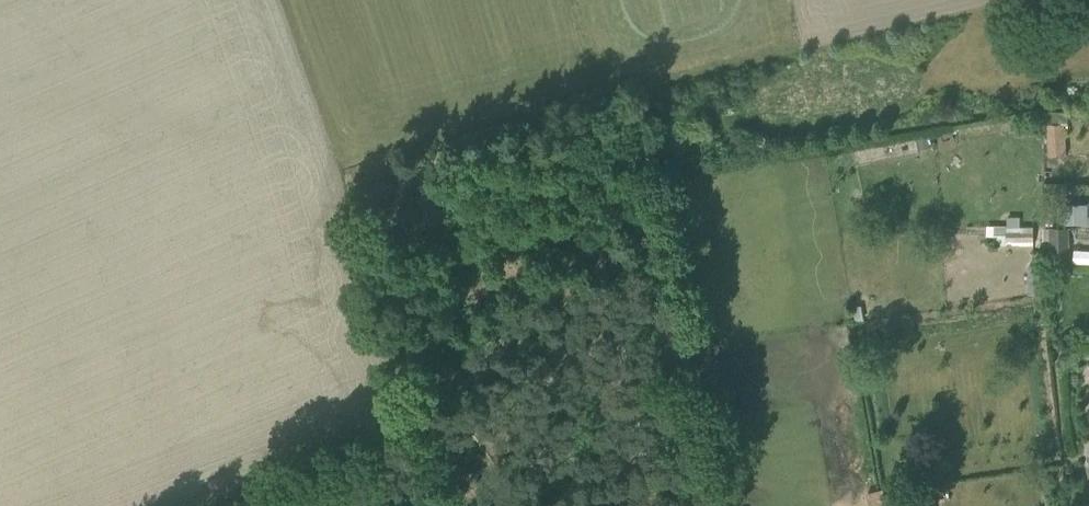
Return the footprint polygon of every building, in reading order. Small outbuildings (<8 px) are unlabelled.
[(1065,136),(1047,136),(1048,156),(1066,155),(1065,136)] [(1046,181),(1046,191),(1066,192),(1067,182),(1046,181)] [(1087,202),(1087,205),(1061,205),(1060,223),(1088,223),(1088,202),(1087,202)] [(1006,226),(1006,244),(1033,244),(1032,226),(1006,226)] [(1048,254),(1068,254),(1068,226),(1049,226),(1048,254)] [(943,465),(917,469),(919,480),(944,475),(943,465)]
